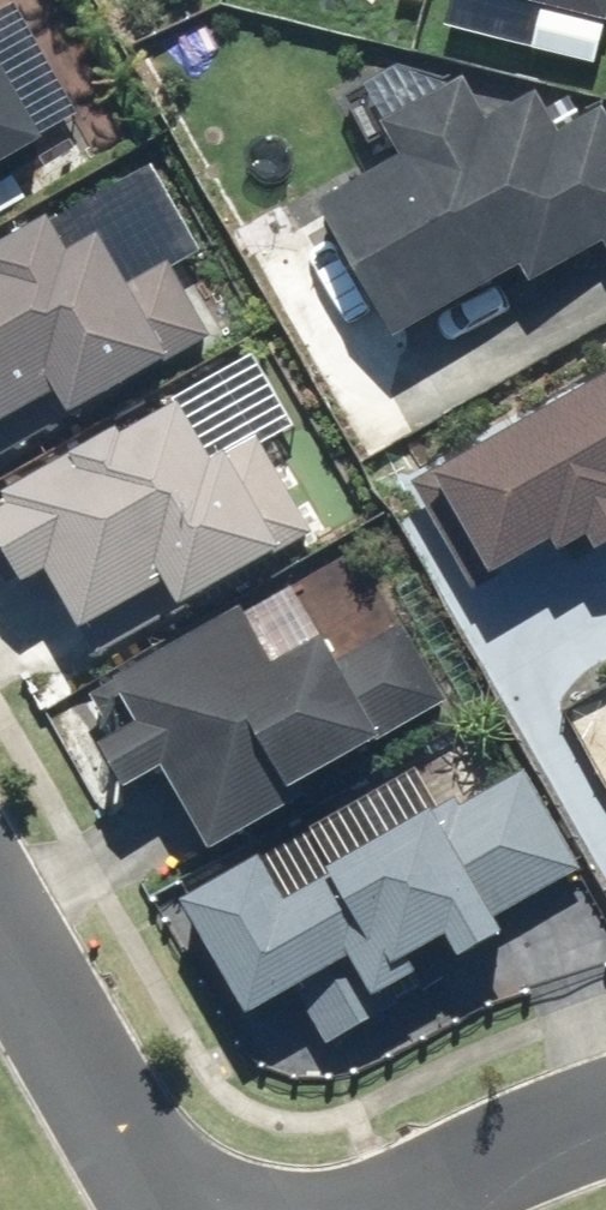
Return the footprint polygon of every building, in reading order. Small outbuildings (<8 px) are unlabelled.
[(605,17),(605,0),(527,0),(605,17)] [(58,138),(0,30),(0,169),(58,138)] [(325,197),(400,337),(530,265),(539,282),(605,246),(605,108),(569,128),(548,88),(499,114),(475,70),(388,116),(408,153),(325,197)] [(221,336),(180,258),(140,278),(113,226),(80,243),(64,212),(0,246),(0,426),(65,392),(75,412),(221,336)] [(417,482),(437,516),(465,499),(508,572),(562,540),(567,549),(597,532),(605,547),(605,371),(417,482)] [(0,509),(0,522),(30,581),(60,566),(89,624),(180,579),(190,598),(320,533),(268,430),(221,453),(194,399),(135,428),(132,421),(11,481),(20,499),(0,509)] [(113,731),(102,736),(131,790),(174,766),(220,850),(221,850),(327,792),(320,779),(459,703),(412,616),(350,650),(339,630),(286,659),(257,605),(93,694),(113,731)] [(274,845),(187,890),(254,1019),(307,992),(333,1042),(378,1019),(349,963),(363,956),(384,995),(431,971),(422,954),(460,935),(469,954),(520,928),(510,909),(587,869),(535,769),(471,802),(467,794),(338,860),(343,869),(298,892),(274,845)]
